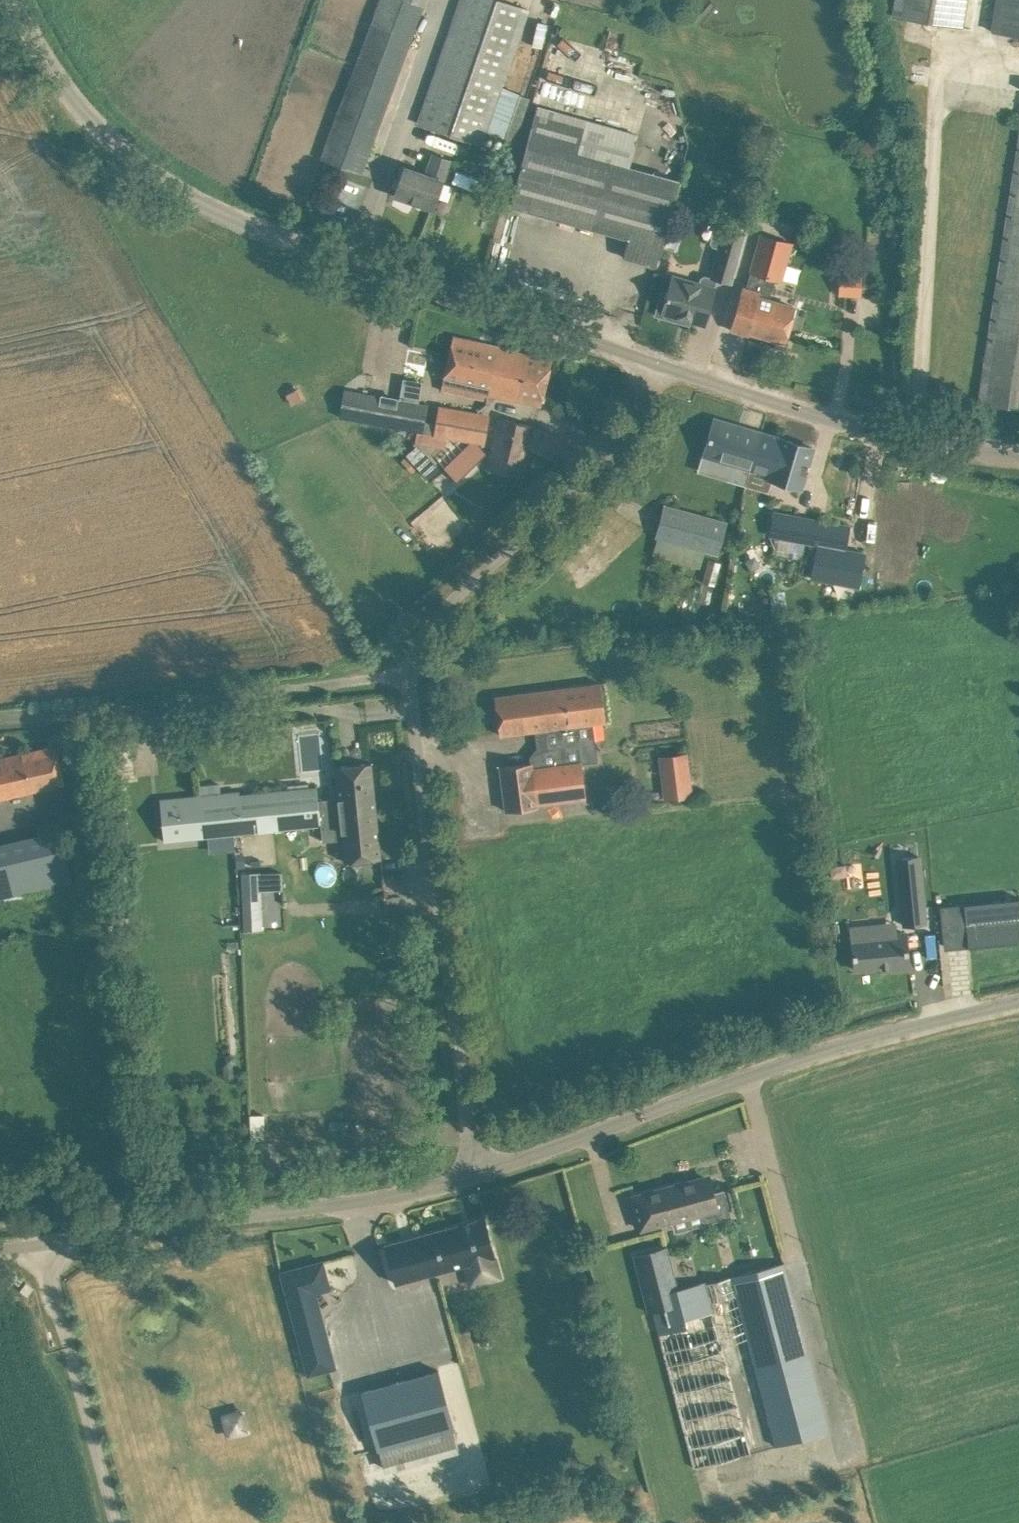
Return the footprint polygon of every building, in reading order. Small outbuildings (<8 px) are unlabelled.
[(368,154),(426,0),(380,0),(328,139),(321,158),(361,173),(368,154)] [(530,97),(520,94),(521,93),(502,87),(529,9),(502,0),(460,0),(418,122),(482,144),(487,131),(515,141),(530,97)] [(893,15),(962,26),(966,0),(896,0),(893,15)] [(993,31),(1018,35),(1018,0),(997,0),(993,31)] [(656,265),(662,246),(680,180),(628,166),(638,133),(588,120),(537,106),(510,204),(628,237),(623,256),(656,265)] [(979,401),(1018,407),(1018,144),(979,401)] [(443,179),(449,159),(434,154),(427,174),(405,167),(395,195),(433,208),(443,180),(443,179)] [(718,247),(714,263),(736,269),(746,234),(723,228),(718,247)] [(737,310),(732,329),(749,334),(749,331),(785,341),(791,322),(795,305),(770,298),(776,278),(783,280),(787,264),(756,256),(747,289),(743,288),(737,310)] [(860,295),(862,273),(842,271),(840,294),(860,295)] [(705,324),(715,287),(718,279),(705,275),(701,277),(699,283),(673,275),(668,293),(662,291),(655,314),(679,321),(681,317),(705,324)] [(492,390),(502,347),(453,336),(441,389),(487,399),(489,390),(492,390)] [(541,405),(552,359),(502,347),(492,390),(489,390),(504,393),(503,396),(541,405)] [(346,391),(341,417),(418,430),(423,431),(428,404),(346,391)] [(440,406),(435,433),(447,435),(485,442),(489,424),(478,413),(440,406)] [(522,476),(534,425),(499,417),(487,468),(522,476)] [(715,418),(704,456),(732,464),(727,479),(745,484),(748,474),(759,437),(760,433),(761,432),(715,418)] [(418,430),(416,442),(445,447),(447,435),(435,433),(423,431),(418,430)] [(759,437),(748,474),(770,481),(770,478),(800,487),(804,473),(805,473),(808,465),(807,465),(812,447),(784,439),(783,440),(773,437),(774,436),(761,432),(760,433),(759,437)] [(463,451),(445,467),(457,480),(486,453),(475,440),(463,451)] [(432,544),(463,524),(444,495),(413,515),(432,544)] [(718,553),(727,522),(665,505),(656,536),(665,538),(662,548),(690,556),(693,546),(718,553)] [(842,567),(845,551),(850,525),(774,511),(770,536),(773,537),(770,553),(842,567)] [(715,586),(721,563),(709,559),(703,583),(715,586)] [(603,682),(495,696),(500,734),(562,726),(565,747),(537,751),(530,759),(531,762),(500,766),(506,811),(537,807),(536,803),(586,796),(582,763),(579,742),(595,740),(593,721),(608,719),(603,682)] [(65,784),(55,745),(0,757),(0,799),(65,784)] [(664,799),(694,795),(688,752),(658,756),(664,799)] [(338,797),(318,799),(320,815),(376,810),(371,762),(335,766),(338,797)] [(202,794),(160,798),(164,840),(321,825),(320,815),(318,799),(317,786),(240,794),(239,790),(220,792),(219,783),(201,785),(202,794)] [(376,810),(320,815),(321,825),(323,840),(342,838),(345,861),(381,857),(376,810)] [(71,881),(60,830),(0,844),(0,897),(71,881)] [(859,840),(843,841),(846,865),(861,863),(859,840)] [(243,854),(235,854),(236,868),(244,867),(243,854)] [(919,856),(897,858),(904,925),(925,922),(919,856)] [(281,879),(241,884),(246,925),(265,923),(261,895),(282,892),(281,879)] [(128,900),(115,902),(116,913),(130,912),(128,900)] [(1018,941),(1018,905),(990,908),(989,901),(940,906),(944,945),(946,945),(944,929),(966,927),(968,943),(976,942),(977,946),(1018,941)] [(911,969),(906,935),(871,940),(870,928),(850,931),(856,973),(891,968),(891,971),(911,969)] [(227,1064),(224,1065),(225,1079),(235,1078),(234,1064),(237,1062),(236,1056),(230,1053),(226,1057),(227,1064)] [(249,1144),(264,1143),(263,1112),(248,1112),(249,1144)] [(714,1193),(710,1179),(684,1186),(683,1182),(661,1188),(632,1195),(641,1228),(701,1212),(704,1222),(730,1215),(723,1190),(714,1193)] [(395,1282),(496,1256),(485,1217),(385,1244),(395,1282)] [(666,1245),(634,1254),(649,1312),(653,1311),(659,1332),(687,1325),(685,1318),(713,1311),(705,1282),(705,1280),(677,1288),(666,1245)] [(309,1375),(332,1369),(310,1290),(330,1285),(323,1261),(281,1272),(309,1375)] [(784,1261),(731,1275),(747,1337),(776,1445),(829,1431),(784,1261)] [(378,1450),(454,1429),(439,1370),(362,1390),(378,1450)] [(241,1406),(220,1410),(224,1435),(245,1432),(241,1406)]
